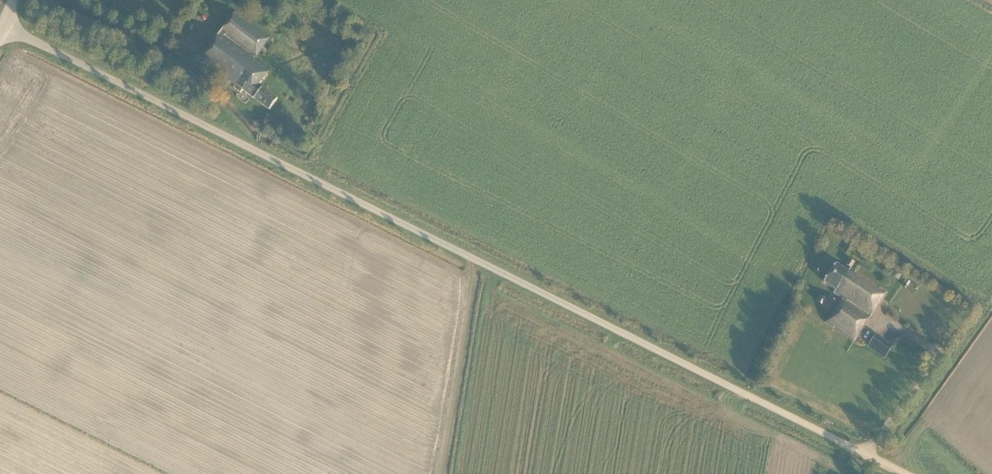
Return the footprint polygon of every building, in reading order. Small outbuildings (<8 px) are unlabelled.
[(269,110),(278,99),(259,85),(270,71),(254,59),(270,38),(236,12),(198,61),(240,93),(242,90),(269,110)] [(855,263),(850,259),(846,265),(851,268),(855,263)] [(854,342),(869,319),(887,293),(851,268),(848,272),(836,264),(824,282),(836,290),(833,294),(841,298),(825,322),(854,342)] [(822,306),(827,300),(821,296),(817,302),(822,306)] [(877,334),(876,335),(869,347),(877,353),(885,358),(893,346),(877,334)]
